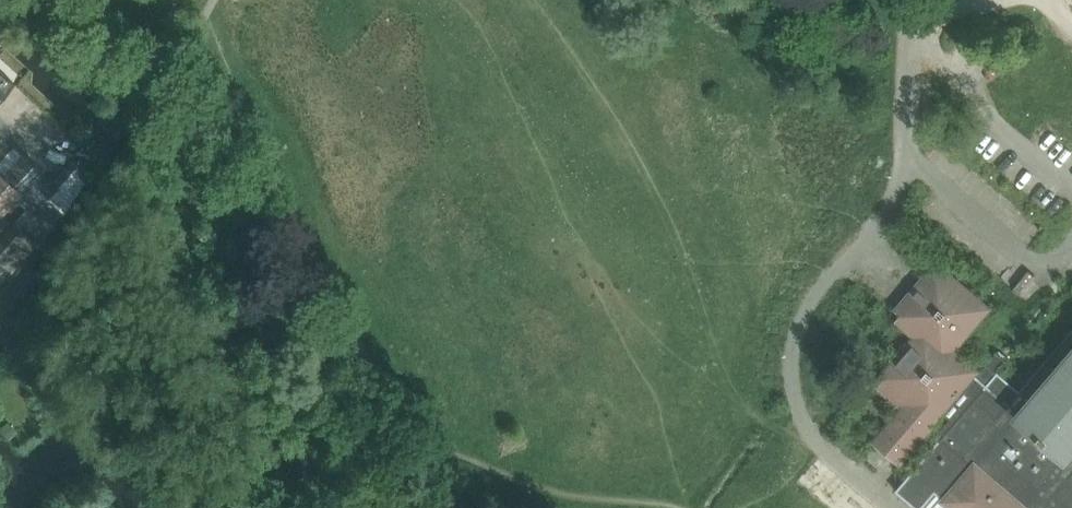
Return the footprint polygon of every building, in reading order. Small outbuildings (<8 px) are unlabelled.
[(17,86),(0,70),(0,105),(17,86)] [(3,144),(0,147),(0,156),(2,158),(9,150),(3,144)] [(0,237),(0,261),(9,269),(33,243),(36,246),(60,213),(81,185),(65,171),(53,183),(52,183),(15,147),(0,163),(0,176),(6,181),(18,192),(13,197),(16,199),(25,208),(11,225),(0,237)] [(1,216),(16,199),(13,197),(18,192),(6,181),(0,176),(0,215),(1,216)] [(11,225),(1,216),(0,215),(0,237),(11,225)] [(872,384),(900,409),(873,441),(900,465),(928,432),(927,430),(931,425),(932,425),(942,413),(950,419),(934,438),(938,441),(895,491),(915,507),(921,507),(935,492),(939,496),(941,498),(975,459),(1029,506),(1027,507),(1071,507),(1071,329),(1019,391),(997,372),(995,375),(993,373),(1001,363),(994,356),(982,370),(978,370),(955,350),(990,308),(941,266),(895,321),(913,336),(872,384)] [(0,428),(0,429),(9,438),(16,432),(6,422),(0,428)] [(941,498),(952,507),(1027,507),(1029,506),(975,459),(941,498)]
